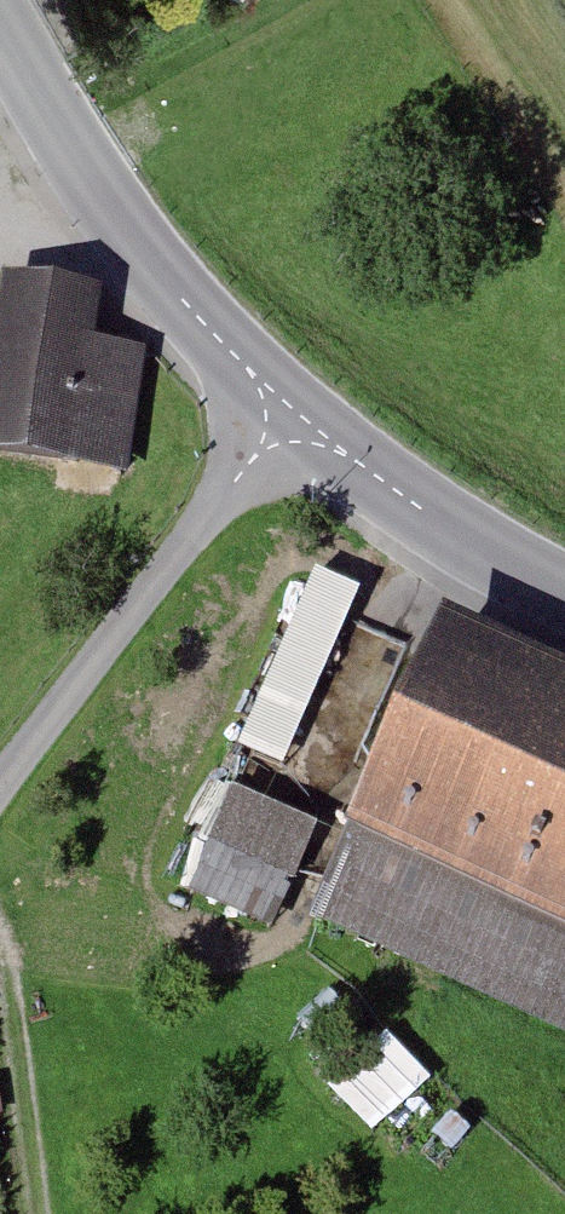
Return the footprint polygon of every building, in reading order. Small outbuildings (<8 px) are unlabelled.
[(142,359),(85,350),(92,305),(0,290),(0,452),(124,472),(142,359)] [(297,760),(362,583),(304,562),(240,740),(297,760)] [(425,628),(307,908),(564,1017),(564,687),(425,628)] [(307,837),(220,796),(173,893),(236,924),(252,891),(275,903),(307,837)] [(394,1029),(336,1083),(381,1131),(438,1078),(394,1029)]
